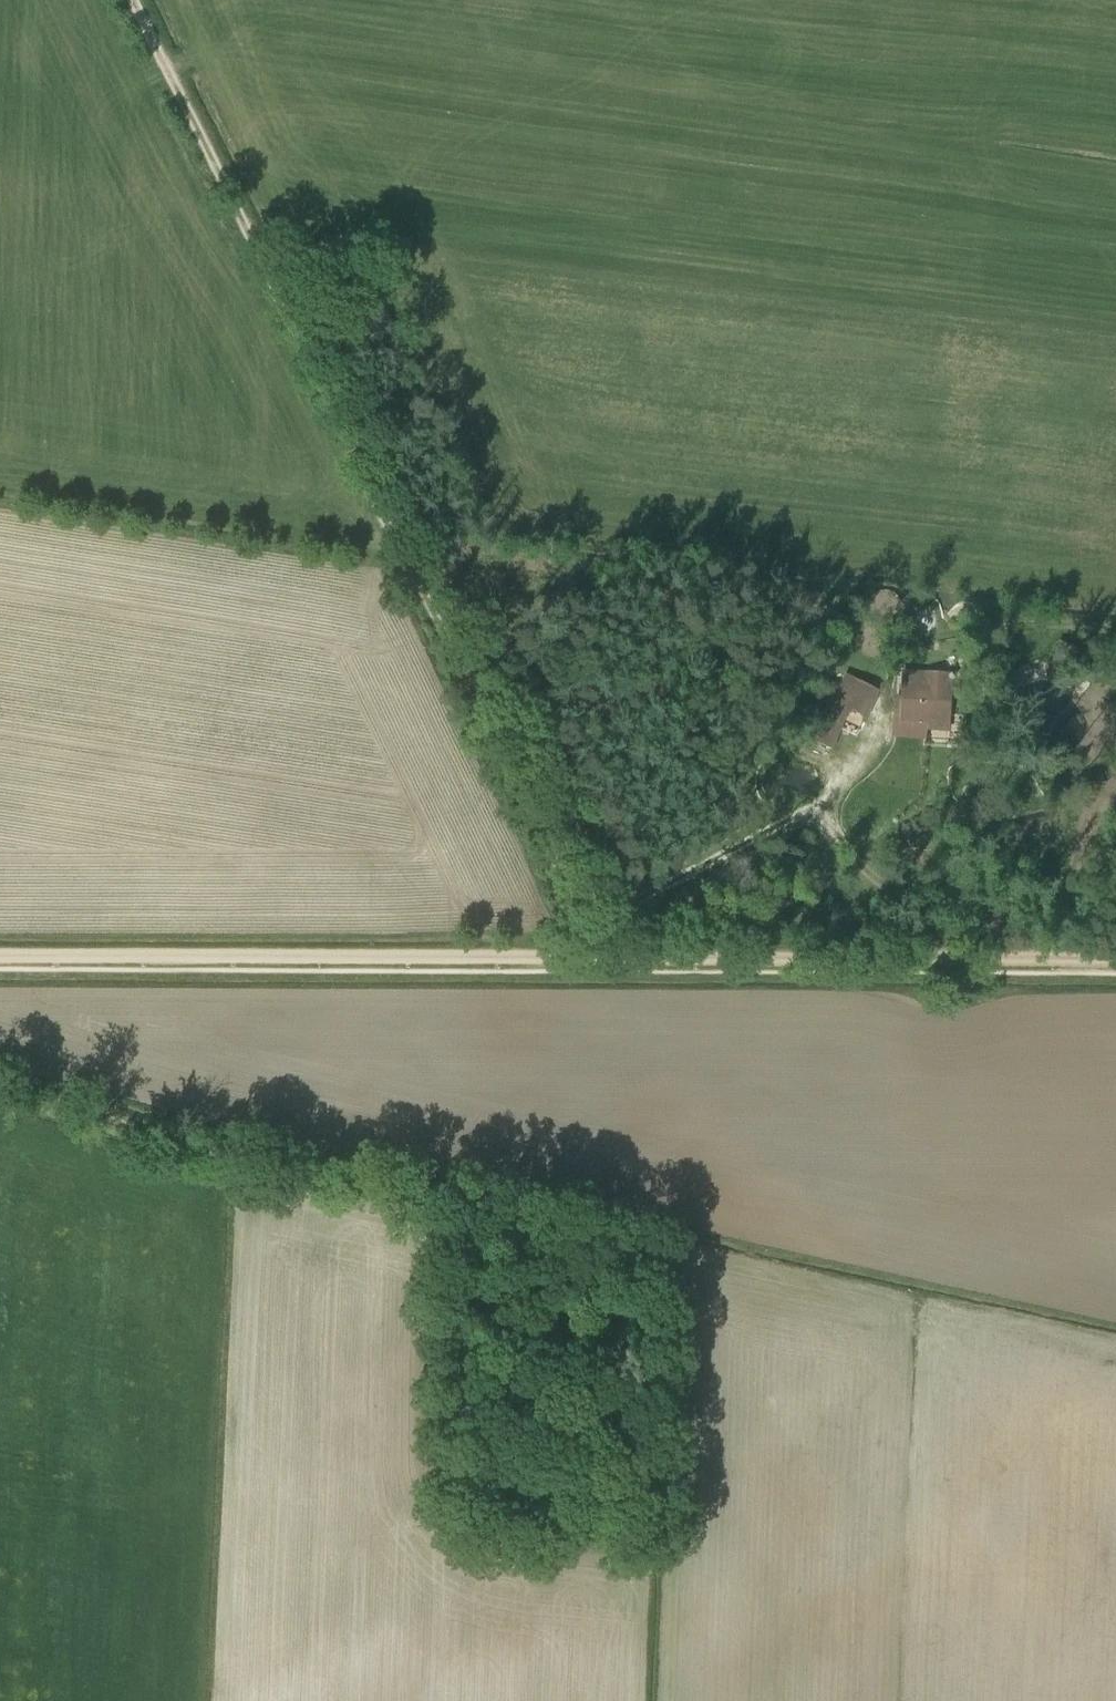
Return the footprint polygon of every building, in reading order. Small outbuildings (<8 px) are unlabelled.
[(863,731),(876,684),(841,673),(833,700),(823,697),(811,739),(838,746),(844,725),(863,731)] [(947,714),(948,687),(911,685),(909,721),(925,722),(926,713),(947,714)]
